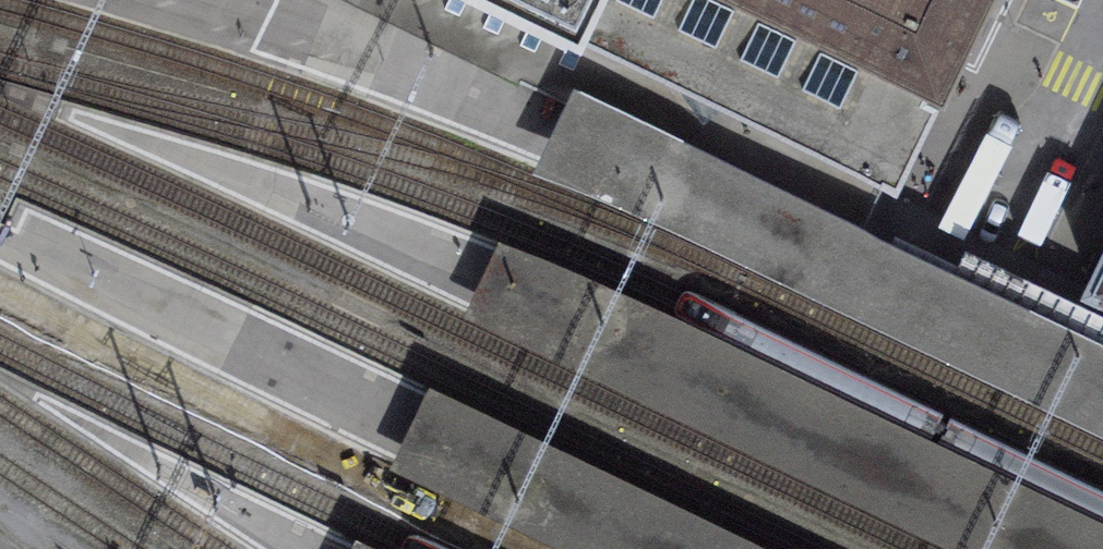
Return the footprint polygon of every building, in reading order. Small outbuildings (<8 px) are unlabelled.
[(988,0),(599,0),(581,38),(504,0),(356,0),(552,94),(774,201),(855,240),(879,187),(894,194),(938,104),(924,98),(926,94),(928,90),(942,96),(964,48),(988,0)] [(599,0),(504,0),(581,38),(599,0)] [(465,306),(971,548),(1102,548),(1102,534),(495,244),(465,306)] [(1090,287),(1102,294),(1102,260),(1090,287)] [(1090,287),(1080,308),(1066,337),(1102,355),(1102,294),(1090,287)] [(425,390),(393,458),(582,548),(757,548),(425,390)]
